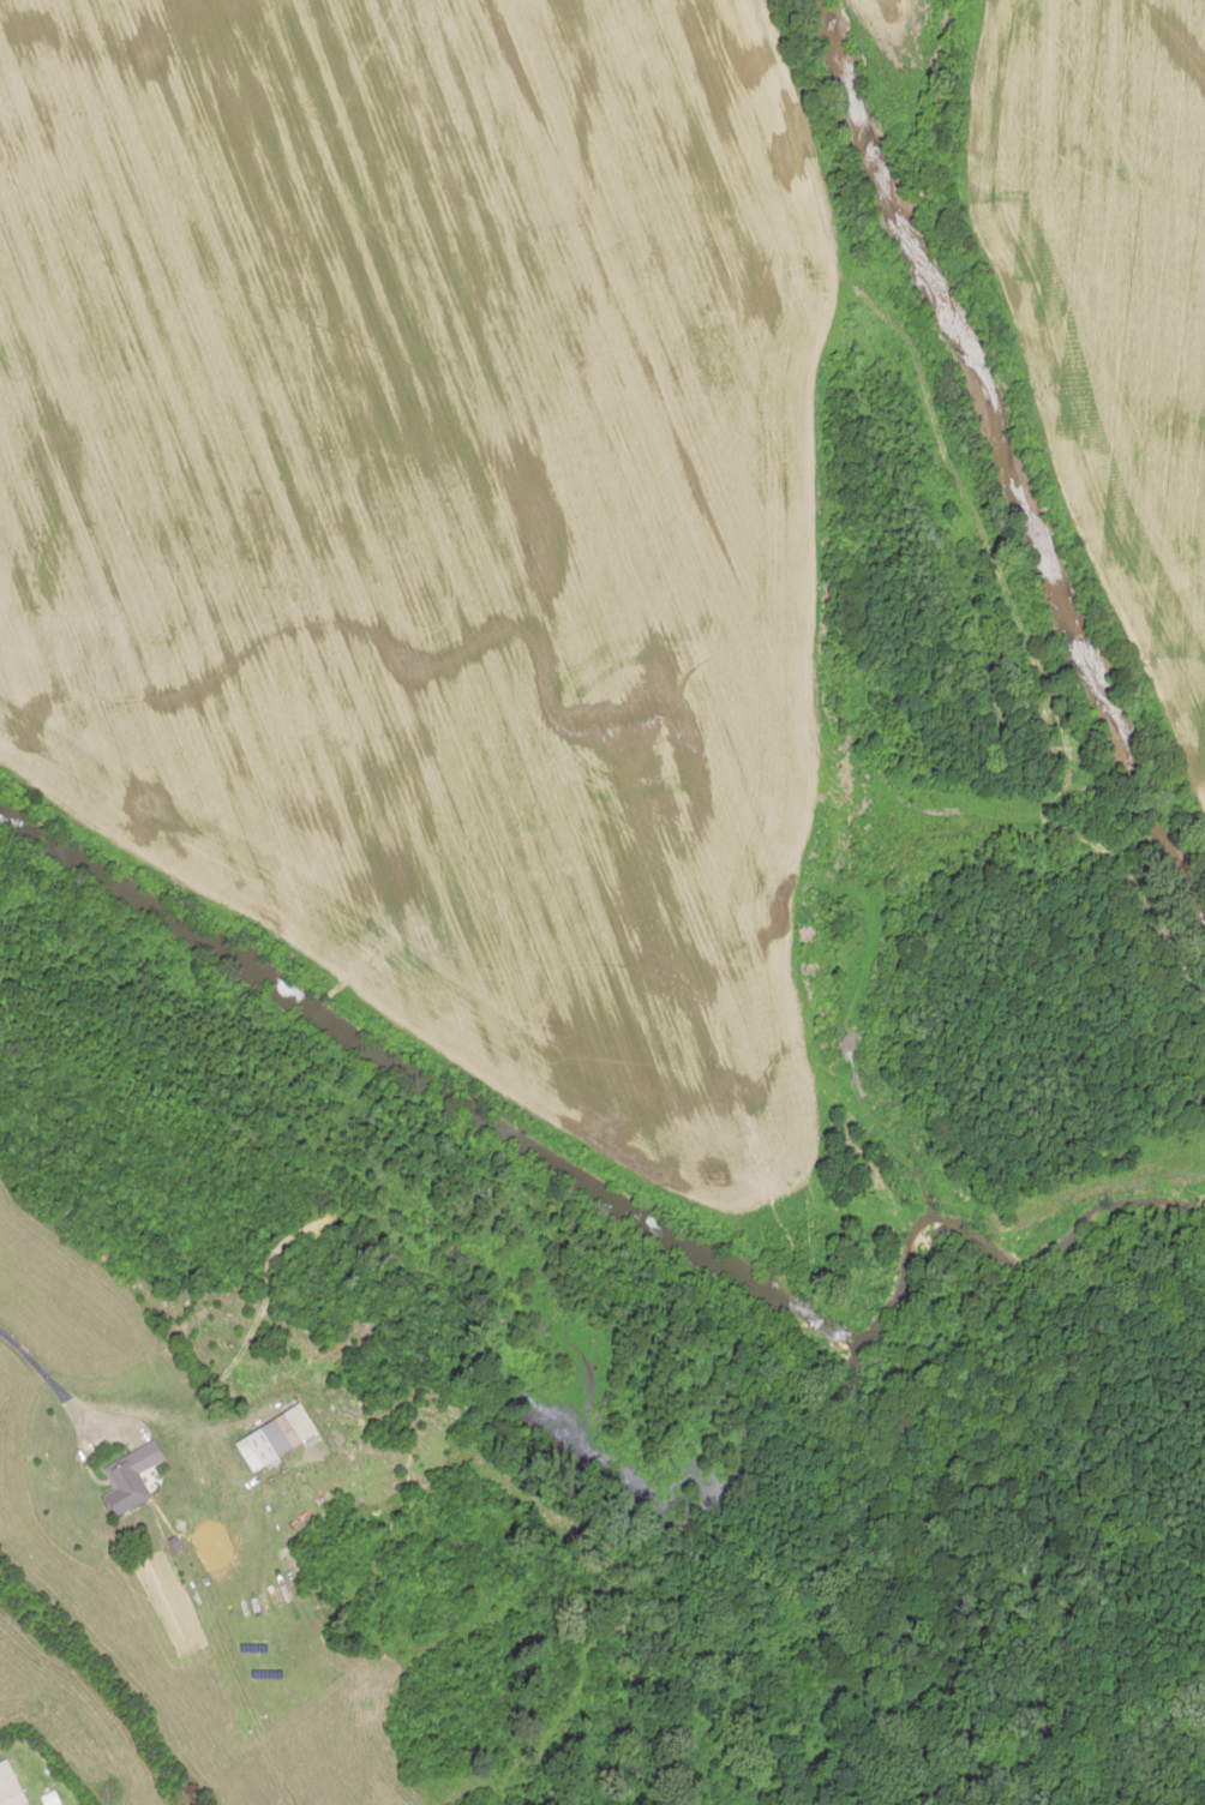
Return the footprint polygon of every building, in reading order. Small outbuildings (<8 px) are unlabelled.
[(231,1439),(245,1470),(289,1450),(274,1419),(231,1439)] [(148,1497),(135,1472),(161,1459),(151,1440),(100,1466),(111,1489),(99,1495),(109,1516),(148,1497)] [(23,1804),(4,1758),(0,1759),(0,1804),(22,1804),(23,1804)]
